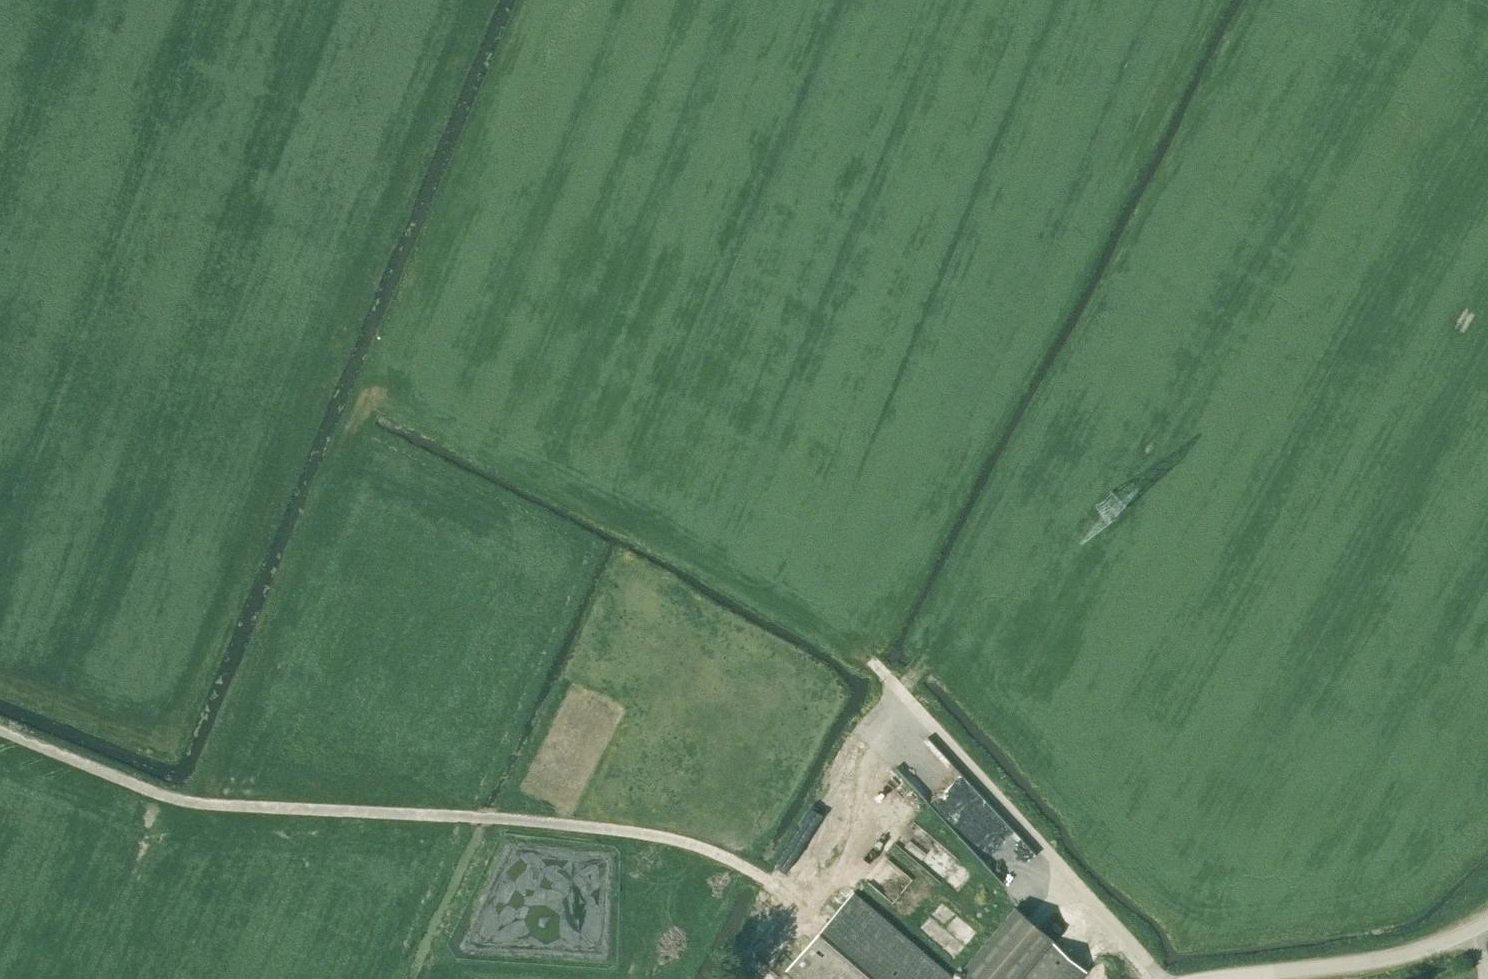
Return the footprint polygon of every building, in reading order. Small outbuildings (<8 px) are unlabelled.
[(787,971),(797,978),(955,978),(853,892),(787,971)] [(963,969),(975,978),(1018,978),(1052,940),(1016,908),(963,969)] [(1086,971),(1054,944),(1023,978),(1078,978),(1086,971)]
